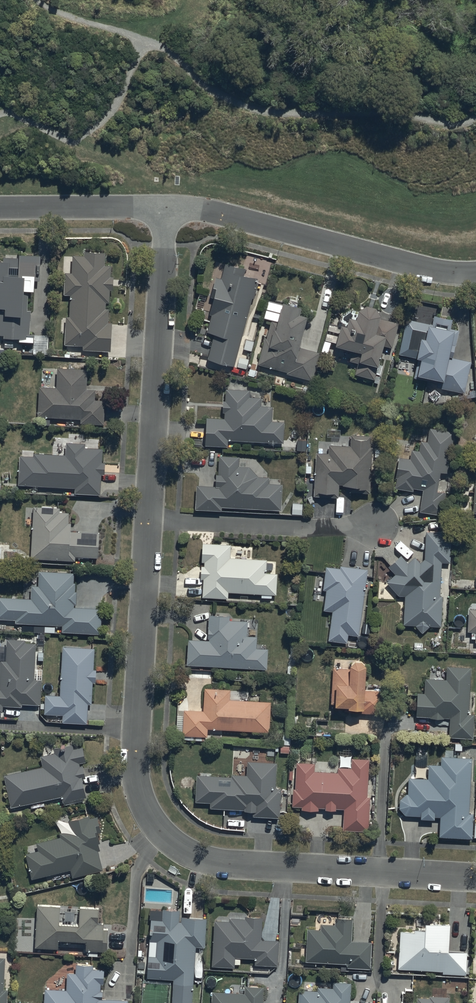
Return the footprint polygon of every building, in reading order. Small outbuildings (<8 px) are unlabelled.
[(70,318),(65,318),(64,346),(83,346),(83,352),(111,352),(111,324),(109,324),(109,309),(106,309),(106,304),(111,304),(111,292),(114,292),(114,277),(112,277),(112,265),(106,265),(106,253),(84,253),(84,257),(72,257),(72,273),(65,273),(65,293),(65,296),(70,296),(70,318)] [(5,336),(5,339),(19,340),(19,342),(34,343),(35,335),(31,335),(32,313),(25,312),(26,292),(35,293),(35,282),(40,282),(42,257),(4,255),(4,262),(0,261),(0,336),(5,336)] [(247,270),(226,265),(222,279),(215,278),(210,297),(215,298),(210,315),(212,315),(207,332),(214,334),(207,361),(234,368),(257,280),(245,277),(247,270)] [(271,320),(259,365),(287,373),(287,375),(313,382),(321,353),(301,347),(310,318),(301,315),(303,308),(285,303),(284,305),(269,301),(264,318),(271,320)] [(343,325),(338,347),(353,351),(349,362),(358,365),(355,374),(376,380),(377,375),(381,376),(384,366),(380,365),(385,348),(393,350),(400,325),(382,319),(382,317),(378,308),(369,306),(360,311),(358,320),(351,318),(349,327),(343,325)] [(408,319),(399,354),(419,359),(414,379),(437,384),(436,388),(465,395),(473,363),(454,359),(461,330),(452,328),(454,320),(434,315),(432,325),(408,319)] [(57,387),(39,387),(39,419),(81,419),(81,425),(105,425),(105,400),(96,400),(96,390),(87,390),(88,370),(57,369),(57,387)] [(225,418),(207,418),(206,447),(228,447),(228,441),(285,442),(285,422),(273,422),(273,406),(261,406),(262,397),(250,397),(250,390),(226,390),(226,401),(223,401),(223,413),(225,413),(225,418)] [(412,460),(400,459),(396,489),(414,491),(414,489),(423,490),(419,513),(443,516),(446,493),(438,492),(441,474),(448,475),(454,432),(431,429),(429,442),(421,441),(420,451),(413,450),(412,460)] [(330,454),(316,453),(314,497),(339,498),(339,485),(350,486),(350,493),(370,494),(373,447),(372,447),(372,436),(352,435),(351,446),(331,445),(330,454)] [(35,459),(20,458),(18,485),(75,489),(75,494),(100,496),(101,476),(106,476),(107,463),(103,463),(104,449),(86,448),(86,444),(67,443),(66,455),(35,453),(35,459)] [(216,486),(197,486),(195,511),(222,513),(222,508),(281,512),(283,486),(269,485),(270,478),(259,478),(249,468),(240,468),(240,457),(219,457),(219,475),(215,475),(216,486)] [(60,509),(34,508),(31,559),(76,561),(76,558),(98,559),(99,534),(72,533),(72,524),(69,524),(69,514),(60,514),(60,509)] [(401,557),(388,567),(395,575),(387,583),(400,596),(406,597),(405,626),(416,626),(424,634),(431,627),(441,628),(443,596),(441,596),(442,564),(450,564),(452,534),(426,533),(425,560),(420,563),(415,558),(408,564),(401,557)] [(231,545),(203,544),(202,563),(205,564),(205,567),(201,566),(200,579),(204,580),(203,598),(229,599),(230,594),(276,596),(277,575),(267,574),(268,560),(230,558),(231,545)] [(340,568),(327,567),(324,589),(327,590),(325,611),(333,612),(329,642),(348,644),(349,636),(359,637),(367,570),(341,567),(340,568)] [(0,598),(0,619),(16,619),(16,623),(62,625),(62,633),(102,634),(103,610),(74,609),(74,605),(76,605),(77,592),(75,592),(76,585),(74,585),(74,574),(39,572),(39,585),(32,585),(31,599),(0,598)] [(469,610),(468,632),(475,632),(475,611),(469,610)] [(230,617),(209,617),(208,640),(188,639),(187,666),(268,669),(269,648),(257,648),(258,636),(248,635),(249,622),(230,621),(230,617)] [(2,712),(2,707),(22,708),(22,705),(42,705),(42,680),(35,680),(36,643),(26,643),(26,640),(7,640),(7,661),(0,661),(0,712),(2,712)] [(48,695),(45,695),(44,714),(62,715),(62,723),(87,724),(88,705),(92,705),(93,683),(96,683),(97,670),(94,670),(95,648),(63,647),(61,696),(54,695),(55,692),(48,692),(48,695)] [(350,669),(333,669),(331,712),(354,713),(354,710),(364,711),(363,713),(384,714),(385,692),(366,691),(367,667),(363,662),(357,662),(352,666),(350,669)] [(446,681),(425,680),(424,695),(417,694),(417,717),(432,717),(432,720),(449,720),(449,737),(474,738),(474,715),(470,715),(471,667),(446,666),(446,681)] [(204,712),(184,711),(183,736),(207,737),(208,730),(270,732),(271,703),(231,702),(231,690),(205,689),(204,712)] [(42,767),(5,775),(11,807),(62,798),(63,802),(86,798),(83,780),(86,779),(83,766),(80,767),(80,764),(86,763),(83,748),(74,750),(73,745),(54,748),(55,754),(40,756),(42,767)] [(429,780),(409,779),(409,794),(400,801),(400,809),(405,816),(422,817),(422,820),(435,820),(435,817),(440,818),(439,837),(473,839),(474,814),(470,814),(473,758),(442,757),(441,765),(429,764),(429,780)] [(315,764),(297,763),(297,789),(293,789),(293,807),(302,807),(302,811),(319,812),(319,809),(325,809),(325,810),(336,811),(336,809),(344,809),(343,830),(369,831),(370,797),(367,797),(369,760),(352,759),(352,768),(338,768),(338,772),(314,771),(315,764)] [(232,778),(197,777),(196,802),(210,803),(210,808),(244,810),(244,813),(254,813),(253,817),(280,818),(282,788),(277,788),(278,763),(248,762),(247,776),(232,775),(232,778)] [(39,851),(26,854),(31,878),(72,870),(73,877),(103,871),(99,852),(101,852),(99,842),(100,842),(98,834),(101,834),(98,817),(90,818),(90,817),(69,821),(71,831),(61,833),(62,838),(38,843),(39,851)] [(61,908),(37,907),(35,949),(59,950),(59,942),(86,943),(86,952),(107,953),(108,930),(105,930),(105,925),(98,925),(99,909),(80,908),(79,925),(60,924),(61,908)] [(156,957),(149,957),(148,978),(174,980),(173,994),(194,995),(196,948),(206,948),(208,918),(180,917),(180,911),(164,910),(163,920),(151,920),(150,942),(157,942),(156,957)] [(230,922),(215,922),(213,966),(236,967),(236,965),(241,965),(241,959),(255,960),(254,965),(278,966),(279,941),(266,941),(262,938),(262,918),(246,918),(246,920),(230,920),(230,922)] [(322,930),(308,930),(307,963),(348,964),(348,968),(370,969),(371,943),(353,942),(353,919),(336,919),(336,925),(322,925),(322,930)] [(415,932),(401,932),(399,970),(443,971),(443,974),(467,975),(468,953),(449,952),(451,925),(427,924),(426,931),(415,930),(415,932)] [(46,990),(45,1002),(128,1002),(128,1001),(103,1000),(103,991),(101,991),(101,985),(104,985),(104,970),(93,969),(94,966),(76,965),(76,974),(68,973),(67,991),(46,990)] [(299,991),(299,1002),(353,1002),(350,1002),(351,983),(334,982),(333,989),(319,988),(319,992),(299,991)] [(212,992),(212,1002),(263,1002),(264,988),(245,987),(245,994),(212,992)]
